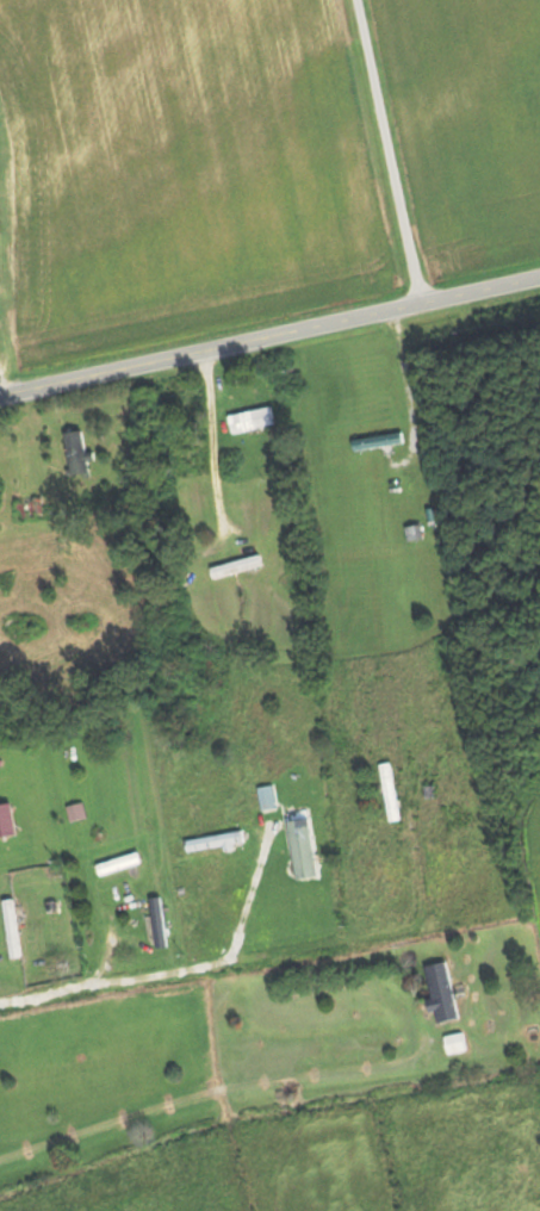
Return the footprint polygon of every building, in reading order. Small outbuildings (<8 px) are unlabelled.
[(408,443),(406,432),(355,442),(357,453),(408,443)] [(427,538),(425,526),(411,528),(413,540),(427,538)] [(214,568),(217,578),(267,565),(264,554),(214,568)] [(393,822),(404,820),(395,763),(384,765),(393,822)] [(280,808),(276,785),(262,788),(266,811),(280,808)] [(17,804),(0,806),(0,838),(20,836),(17,804)] [(90,818),(87,804),(71,807),(74,822),(90,818)] [(292,821),(301,881),(325,877),(315,817),(292,821)] [(249,842),(248,831),(188,842),(190,853),(249,842)] [(99,865),(102,877),(146,863),(143,851),(99,865)] [(153,899),(161,949),(172,947),(165,897),(153,899)] [(26,958),(18,900),(6,902),(14,959),(26,958)] [(441,1025),(463,1020),(452,963),(430,967),(441,1025)] [(470,1051),(468,1035),(450,1037),(453,1054),(470,1051)]
